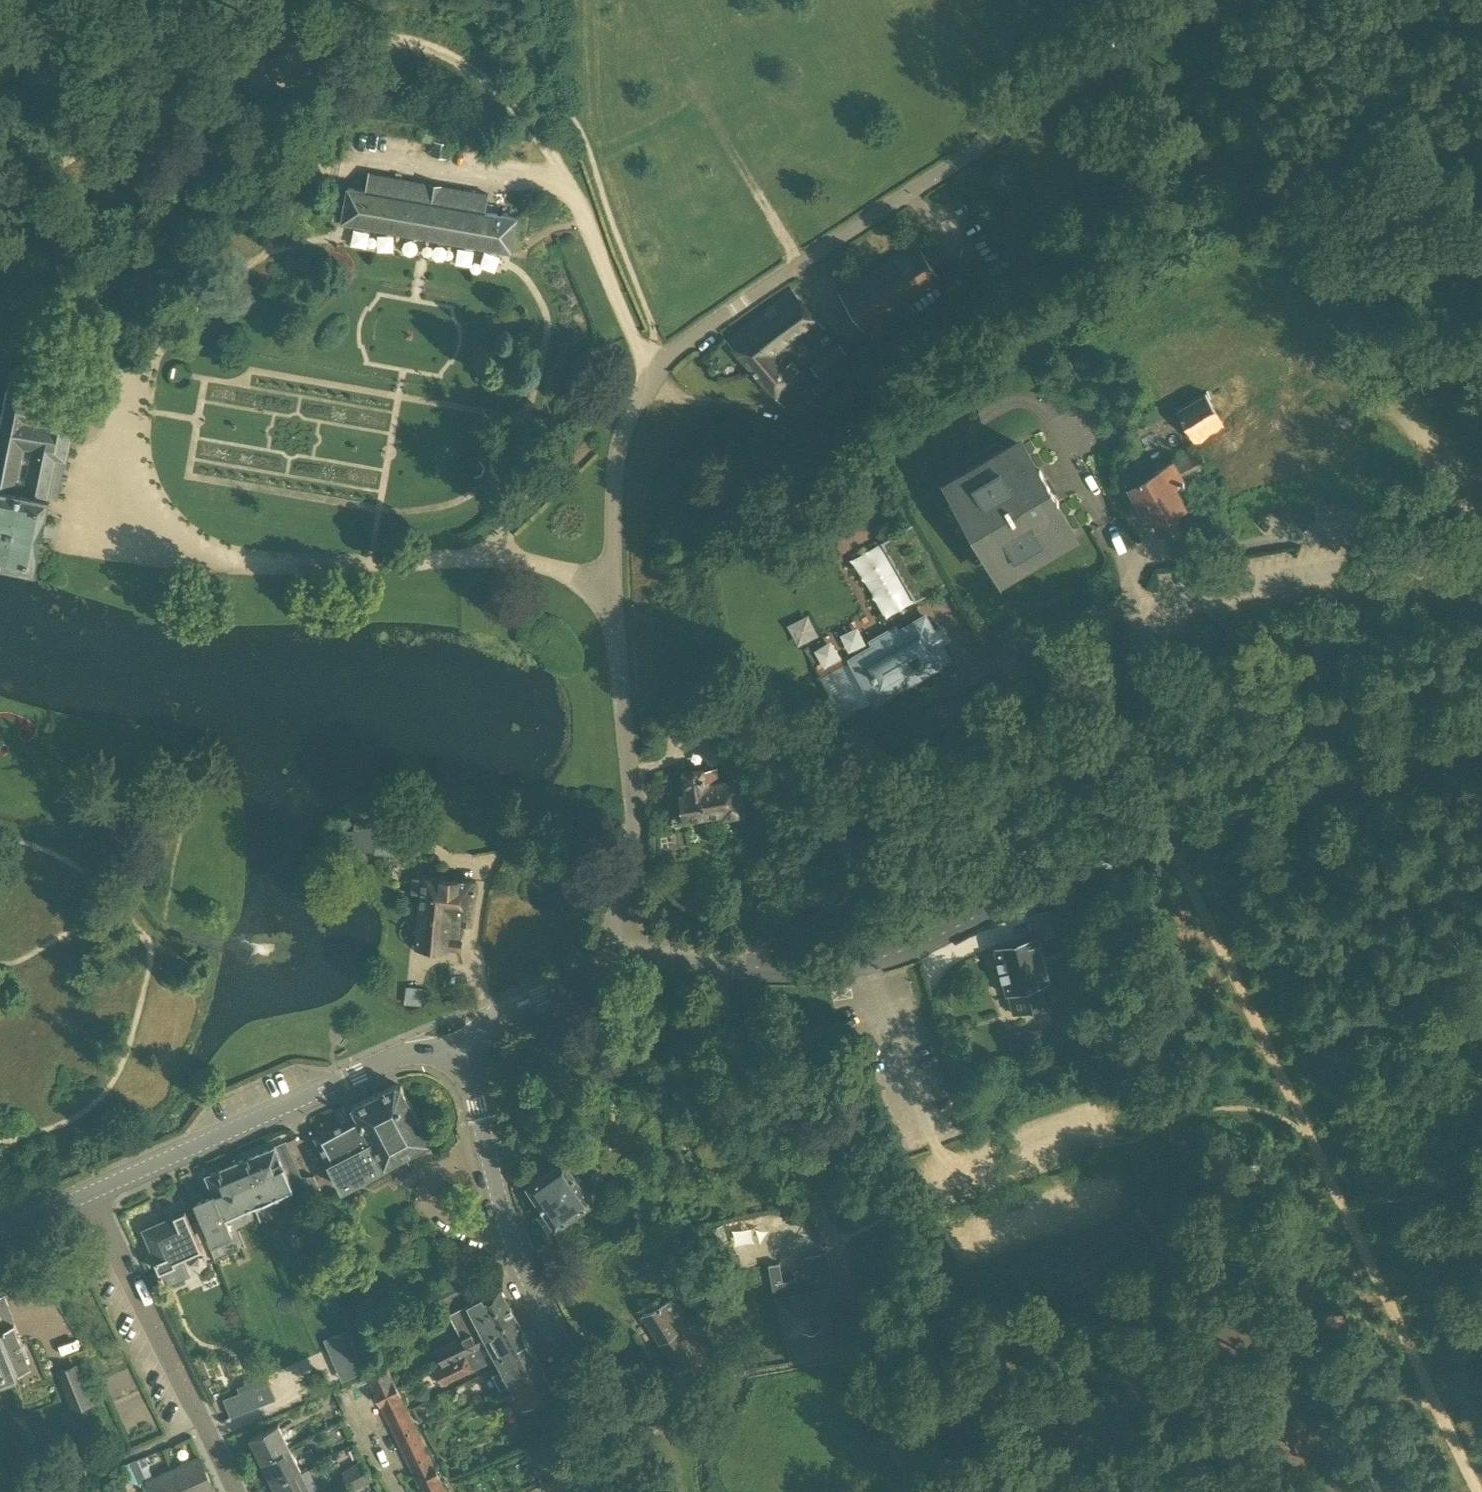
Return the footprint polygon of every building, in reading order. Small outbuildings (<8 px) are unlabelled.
[(434,154),(445,157),(448,143),(436,141),(434,154)] [(511,247),(517,214),(493,209),(495,194),(378,174),(377,182),(371,180),(370,188),(349,185),(343,218),(511,247)] [(350,227),(349,240),(363,241),(364,227),(350,227)] [(918,240),(842,291),(869,333),(946,283),(918,240)] [(756,317),(788,356),(824,327),(792,288),(756,317)] [(753,367),(784,405),(810,384),(791,361),(783,367),(780,363),(788,356),(756,317),(730,338),(753,367)] [(821,379),(836,367),(850,356),(839,343),(810,366),(821,379)] [(82,380),(57,375),(13,366),(0,429),(0,559),(34,566),(49,495),(47,495),(56,455),(66,457),(76,410),(82,380)] [(836,367),(821,379),(812,387),(823,401),(847,380),(836,367)] [(1254,404),(1238,375),(1205,393),(1204,393),(1175,410),(1193,440),(1222,423),(1222,422),(1254,404)] [(1006,570),(1071,533),(1054,504),(1058,502),(1040,469),(1035,472),(1019,443),(955,480),(971,509),(964,513),(983,545),(990,541),(1006,570)] [(1185,483),(1173,461),(1129,487),(1152,527),(1185,508),(1174,489),(1185,483)] [(839,726),(865,710),(868,716),(949,666),(940,651),(949,646),(938,630),(931,634),(921,619),(893,637),(890,632),(862,650),(864,654),(839,669),(840,671),(815,687),(839,726)] [(812,664),(835,652),(824,631),(801,642),(812,664)] [(732,746),(706,718),(685,738),(710,766),(732,746)] [(744,813),(738,781),(719,784),(717,768),(702,770),(702,769),(683,772),(687,794),(680,795),(684,819),(722,813),(723,817),(744,813)] [(418,907),(447,910),(472,912),(474,879),(412,873),(411,891),(420,892),(418,907)] [(775,909),(767,911),(768,919),(776,917),(775,909)] [(1038,931),(995,943),(1014,1010),(1057,997),(1038,931)] [(421,1007),(422,989),(405,988),(403,1005),(421,1007)] [(1041,1026),(1008,1036),(1013,1052),(1046,1042),(1041,1026)] [(430,1140),(401,1085),(395,1083),(352,1106),(356,1114),(315,1136),(342,1187),(430,1140)] [(286,1140),(275,1145),(293,1186),(298,1199),(320,1189),(314,1174),(301,1175),(286,1140)] [(214,1193),(194,1201),(212,1242),(232,1233),(225,1216),(252,1204),(293,1186),(275,1145),(229,1165),(206,1175),(214,1193)] [(592,1200),(563,1158),(526,1184),(555,1226),(592,1200)] [(176,1262),(175,1259),(201,1247),(185,1209),(141,1228),(159,1270),(176,1262)] [(839,1321),(832,1285),(826,1253),(803,1258),(805,1269),(803,1269),(795,1271),(796,1278),(782,1280),(779,1262),(768,1264),(774,1298),(779,1297),(785,1331),(839,1321)] [(458,1280),(421,1299),(427,1312),(464,1292),(458,1280)] [(485,1338),(518,1319),(500,1286),(449,1312),(461,1336),(435,1350),(443,1364),(487,1342),(485,1338)] [(31,1365),(4,1294),(0,1296),(0,1377),(31,1365)] [(696,1357),(689,1345),(682,1332),(691,1326),(673,1297),(640,1314),(675,1370),(696,1357)] [(495,1356),(528,1339),(518,1319),(485,1338),(487,1342),(443,1364),(435,1368),(443,1383),(495,1356)] [(709,1323),(699,1330),(706,1342),(707,1343),(717,1337),(709,1323)] [(337,1367),(360,1356),(348,1330),(325,1340),(337,1367)] [(528,1339),(495,1356),(501,1368),(492,1373),(500,1388),(508,1384),(509,1385),(542,1367),(528,1339)] [(62,1380),(79,1373),(75,1363),(58,1370),(62,1380)] [(386,1420),(395,1415),(408,1409),(387,1367),(366,1377),(386,1420)] [(542,1367),(509,1385),(522,1410),(556,1393),(542,1367)] [(79,1373),(62,1380),(66,1390),(84,1383),(79,1373)] [(275,1398),(268,1381),(240,1393),(247,1410),(275,1398)] [(84,1383),(66,1390),(70,1400),(88,1393),(84,1383)] [(88,1393),(70,1400),(74,1410),(92,1403),(88,1393)] [(408,1409),(395,1415),(404,1434),(417,1427),(408,1409)] [(261,1460),(289,1446),(277,1423),(249,1437),(261,1460)] [(417,1427),(404,1434),(411,1448),(424,1442),(417,1427)] [(416,1460),(429,1453),(424,1442),(411,1448),(416,1460)] [(289,1446),(261,1460),(272,1483),(300,1469),(289,1446)] [(422,1472),(435,1465),(429,1453),(416,1460),(422,1472)] [(184,1491),(215,1491),(216,1491),(199,1455),(172,1467),(184,1491)] [(137,1459),(141,1469),(149,1466),(144,1456),(137,1459)] [(347,1481),(367,1470),(361,1459),(341,1471),(347,1481)] [(422,1472),(414,1476),(422,1491),(448,1491),(435,1465),(422,1472)] [(172,1467),(146,1479),(152,1491),(184,1491),(172,1467)] [(272,1483),(277,1491),(312,1491),(300,1469),(272,1483)] [(367,1470),(347,1481),(352,1490),(372,1479),(367,1470)]
